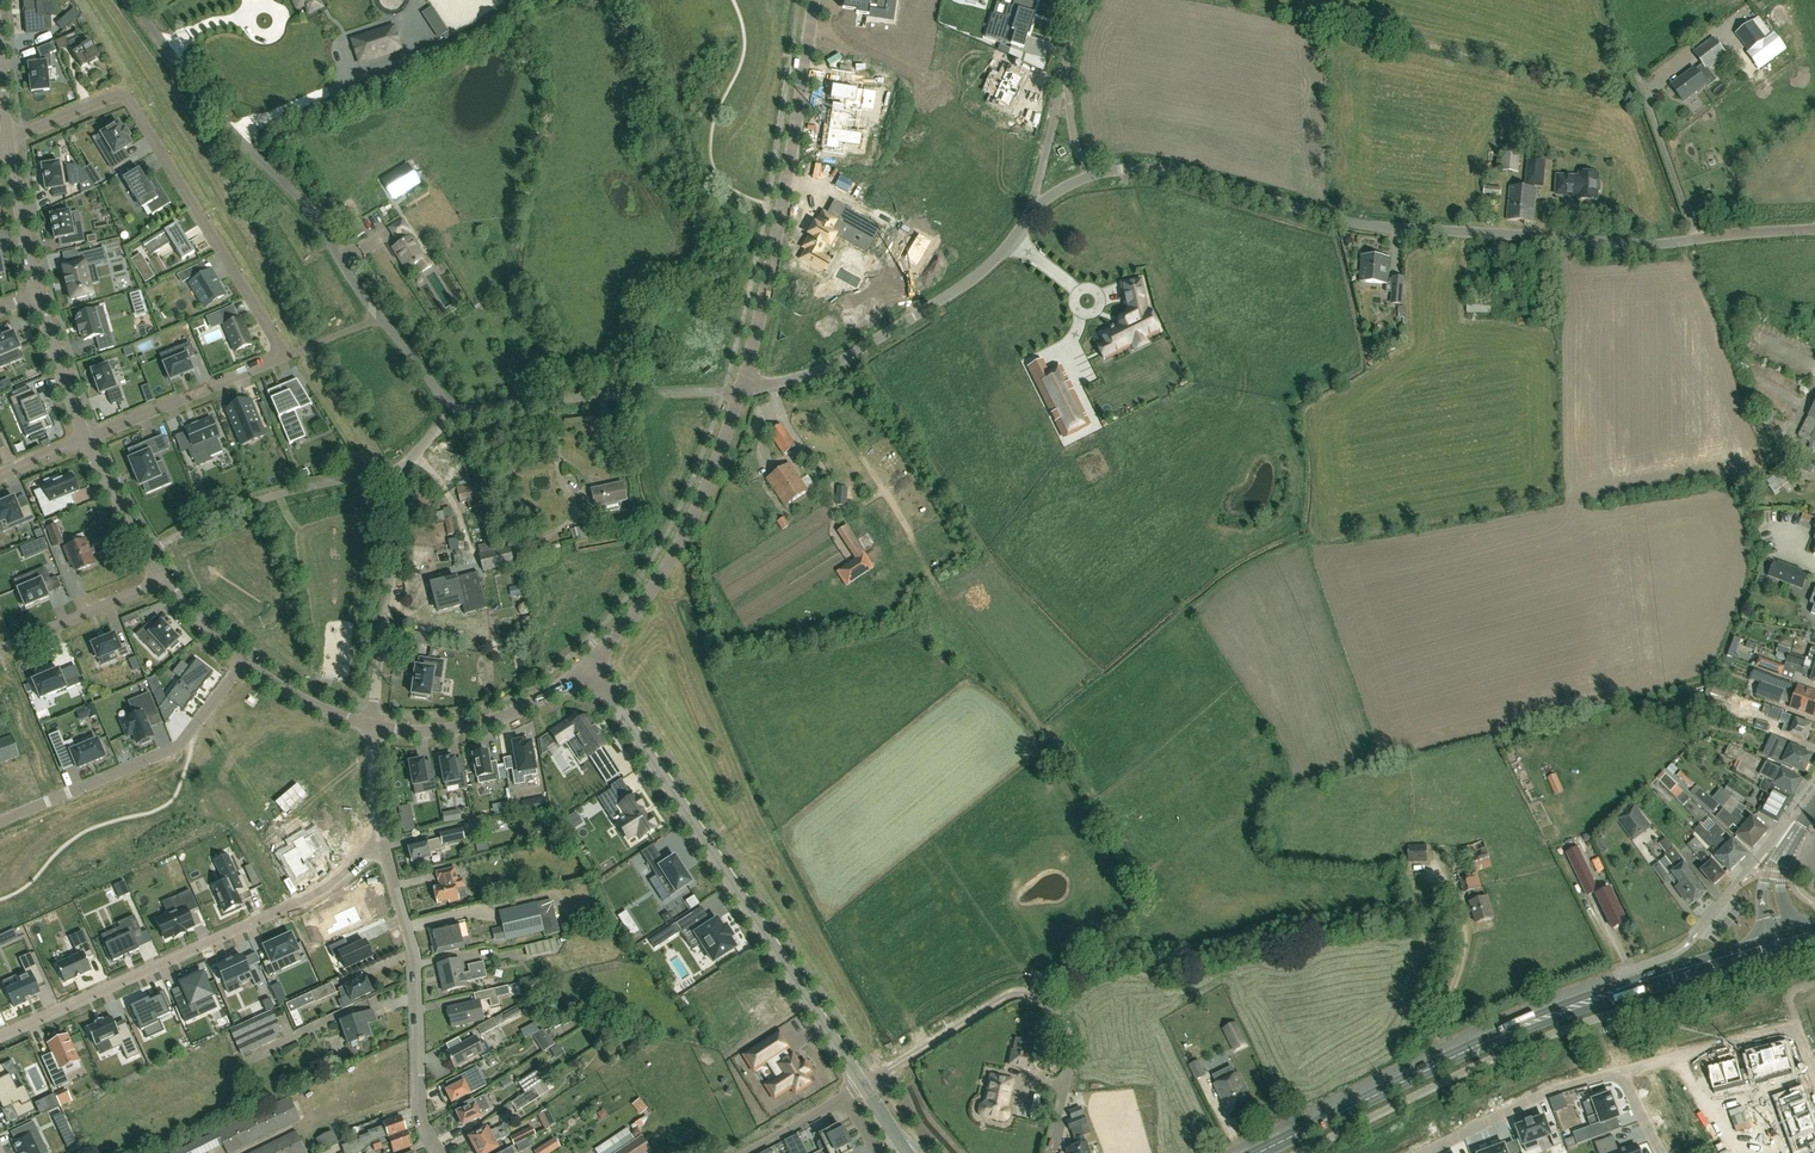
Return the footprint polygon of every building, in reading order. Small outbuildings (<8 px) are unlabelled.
[(24,8),(24,9),(25,9),(25,12),(24,13),(24,14),(26,33),(45,31),(45,29),(52,28),(51,16),(47,16),(45,1),(50,1),(50,0),(49,0),(23,0),(24,8)] [(842,10),(856,12),(856,13),(856,14),(867,16),(869,16),(869,15),(870,9),(885,11),(887,0),(844,0),(842,10)] [(1033,14),(1037,1),(1035,0),(1014,0),(1012,8),(1008,6),(1004,18),(993,14),(992,14),(985,37),(1011,45),(1023,49),(1027,36),(1029,37),(1035,15),(1033,14)] [(74,8),(56,24),(63,31),(81,15),(74,8)] [(447,31),(440,20),(431,26),(438,37),(447,31)] [(1765,39),(1751,21),(1734,34),(1748,52),(1765,39)] [(360,63),(401,49),(393,27),(352,40),(360,63)] [(66,37),(55,41),(59,50),(70,45),(66,37)] [(1707,69),(1726,55),(1713,38),(1694,52),(1703,64),(1695,70),(1694,68),(1671,85),(1682,101),(1705,83),(1707,86),(1715,80),(1707,69)] [(91,42),(73,53),(82,68),(90,62),(99,57),(100,56),(91,42)] [(41,63),(29,64),(32,92),(34,92),(34,94),(44,93),(44,90),(50,90),(47,68),(52,68),(51,54),(56,51),(53,43),(37,49),(41,57),(41,63)] [(414,61),(433,55),(431,48),(412,54),(414,61)] [(996,93),(993,101),(1000,104),(1000,105),(1002,105),(1009,108),(1014,97),(1016,98),(1016,97),(1015,97),(1017,92),(1018,92),(1019,91),(1017,91),(1022,80),(1005,73),(1002,81),(996,93)] [(853,89),(853,84),(855,74),(854,74),(852,89),(848,89),(832,86),(830,100),(833,101),(832,106),(830,121),(828,134),(826,145),(827,145),(826,149),(834,150),(834,151),(839,151),(840,144),(844,145),(856,147),(856,146),(859,147),(860,147),(860,144),(861,135),(858,134),(849,132),(849,133),(846,132),(848,116),(849,116),(850,109),(853,109),(852,109),(861,111),(861,110),(873,112),(875,103),(877,93),(853,89)] [(108,145),(100,149),(112,169),(126,160),(121,151),(124,149),(132,145),(128,138),(130,137),(129,136),(125,130),(125,129),(123,130),(119,123),(115,126),(114,124),(104,130),(105,132),(101,134),(108,145)] [(1518,173),(1519,153),(1502,152),(1500,171),(1518,173)] [(1542,185),(1543,173),(1545,156),(1529,154),(1527,184),(1542,185)] [(43,165),(42,165),(42,166),(43,175),(44,181),(46,190),(46,191),(47,191),(47,190),(52,189),(53,197),(67,194),(66,186),(64,187),(60,163),(60,162),(59,162),(59,163),(54,163),(53,161),(44,162),(44,165),(43,165)] [(76,165),(69,167),(72,185),(79,184),(92,182),(82,166),(78,166),(78,165),(76,165)] [(409,177),(414,175),(407,165),(383,180),(394,198),(402,193),(401,192),(404,190),(405,192),(414,186),(409,177)] [(139,169),(123,179),(135,198),(141,195),(147,206),(152,214),(165,207),(163,204),(169,200),(159,185),(156,186),(155,183),(152,185),(148,177),(145,178),(141,171),(139,169)] [(1579,195),(1579,199),(1597,200),(1597,192),(1601,192),(1601,182),(1598,182),(1598,174),(1597,174),(1597,172),(1588,171),(1588,173),(1580,173),(1580,177),(1557,175),(1556,194),(1579,195)] [(96,173),(89,177),(93,184),(100,179),(96,173)] [(1532,222),(1535,189),(1509,186),(1505,220),(1532,222)] [(1500,196),(1501,188),(1484,187),(1483,195),(1500,196)] [(860,217),(855,226),(843,220),(845,217),(841,215),(844,208),(834,203),(831,210),(829,209),(826,215),(823,213),(816,225),(814,224),(813,226),(814,227),(811,232),(810,231),(809,234),(810,235),(804,247),(807,249),(802,259),(822,270),(828,260),(819,254),(825,243),(829,245),(836,233),(841,236),(846,227),(872,241),(880,227),(881,228),(882,227),(871,221),(870,223),(860,217)] [(52,215),(50,215),(51,217),(51,216),(52,224),(54,230),(55,238),(55,239),(56,239),(58,238),(70,236),(71,244),(84,241),(82,228),(73,229),(70,213),(70,211),(68,212),(63,213),(62,209),(52,211),(53,215),(52,215)] [(406,270),(416,263),(422,272),(432,265),(426,256),(424,258),(424,257),(421,259),(416,251),(419,250),(419,249),(419,247),(413,238),(411,237),(410,237),(406,231),(408,230),(402,220),(389,228),(395,238),(400,235),(404,241),(392,248),(406,270)] [(177,223),(148,240),(149,242),(155,252),(171,242),(176,249),(182,260),(195,252),(188,241),(184,234),(177,223)] [(201,225),(190,232),(194,239),(205,232),(201,225)] [(918,235),(904,259),(917,267),(931,242),(918,235)] [(66,267),(64,268),(67,281),(65,281),(65,282),(66,282),(67,286),(66,287),(66,288),(69,287),(72,300),(93,295),(90,285),(86,267),(95,264),(108,261),(104,248),(78,254),(80,264),(66,267)] [(1387,279),(1388,258),(1362,256),(1360,282),(1386,284),(1385,292),(1393,293),(1392,303),(1402,304),(1403,278),(1394,277),(1394,279),(1387,279)] [(197,266),(184,272),(188,279),(191,277),(194,282),(191,283),(205,306),(218,298),(225,294),(211,271),(209,272),(203,276),(197,266)] [(146,283),(152,279),(144,267),(138,271),(146,283)] [(1146,338),(1157,332),(1159,331),(1159,330),(1157,327),(1149,310),(1146,311),(1145,308),(1146,308),(1141,280),(1121,284),(1125,301),(1127,313),(1122,316),(1121,317),(1119,319),(1119,321),(1118,323),(1119,325),(1112,328),(1112,327),(1109,329),(1110,329),(1102,333),(1106,341),(1097,346),(1104,359),(1113,355),(1130,346),(1131,346),(1146,338)] [(1466,314),(1491,313),(1491,300),(1466,300),(1466,314)] [(231,307),(219,312),(225,325),(224,325),(235,352),(252,345),(241,318),(236,320),(231,307)] [(79,321),(76,322),(77,325),(79,332),(80,335),(82,334),(84,340),(96,337),(100,351),(114,347),(110,332),(102,334),(95,309),(77,315),(79,321)] [(5,366),(1,357),(21,348),(18,343),(21,342),(17,333),(15,334),(14,332),(4,336),(0,338),(0,368),(5,366)] [(166,369),(163,370),(167,379),(169,378),(170,380),(194,371),(188,358),(195,355),(190,342),(177,347),(181,357),(163,364),(166,369)] [(92,370),(91,370),(91,372),(92,372),(95,380),(94,380),(96,385),(97,385),(99,393),(100,395),(101,394),(107,392),(111,404),(123,400),(119,387),(116,388),(108,365),(109,365),(108,364),(107,365),(106,365),(105,363),(93,367),(94,370),(92,370)] [(1060,366),(1048,372),(1047,372),(1048,374),(1035,381),(1064,438),(1089,425),(1086,417),(1085,417),(1083,415),(1084,415),(1065,376),(1064,377),(1063,374),(1064,374),(1060,366)] [(8,380),(0,383),(4,391),(11,388),(8,380)] [(13,397),(10,398),(14,407),(17,406),(17,407),(21,405),(29,424),(25,426),(26,426),(22,427),(27,437),(29,436),(31,441),(47,434),(45,430),(48,428),(44,419),(47,418),(38,396),(35,397),(32,389),(28,391),(27,386),(15,391),(17,395),(13,397)] [(279,387),(268,391),(272,401),(274,400),(276,405),(274,406),(278,416),(290,444),(301,439),(298,434),(302,433),(298,422),(297,420),(292,423),(288,412),(294,410),(310,403),(311,405),(312,404),(303,389),(292,396),(289,392),(283,395),(279,387)] [(250,399),(226,410),(230,419),(238,438),(262,428),(253,406),(250,399)] [(1801,428),(1813,434),(1811,437),(1814,439),(1814,402),(1801,428)] [(1769,426),(1776,413),(1767,408),(1760,421),(1769,426)] [(268,413),(264,415),(268,426),(273,424),(268,413)] [(186,432),(184,433),(190,448),(188,449),(188,450),(192,460),(193,459),(208,453),(209,457),(211,457),(223,452),(217,437),(219,436),(212,419),(199,424),(192,427),(186,430),(186,432)] [(768,432),(771,436),(783,454),(795,446),(780,424),(768,432)] [(146,443),(128,450),(132,459),(129,460),(140,485),(168,474),(162,461),(155,464),(146,443)] [(784,505),(806,490),(788,463),(765,478),(784,505)] [(307,469),(296,471),(299,477),(310,476),(307,469)] [(49,497),(38,501),(45,517),(53,514),(52,511),(63,506),(60,499),(71,494),(78,491),(71,474),(59,479),(57,476),(44,481),(45,485),(44,485),(45,487),(49,497)] [(1780,500),(1779,480),(1765,480),(1766,501),(1780,500)] [(596,506),(603,505),(604,511),(607,512),(618,510),(620,507),(619,501),(627,499),(623,482),(592,489),(596,506)] [(467,499),(469,509),(483,506),(481,499),(477,500),(473,483),(456,487),(460,501),(467,499)] [(200,497),(199,498),(203,506),(204,506),(209,504),(206,495),(200,497)] [(0,510),(0,523),(6,520),(10,529),(35,519),(29,505),(19,510),(15,500),(14,498),(0,504),(0,506),(2,509),(0,510)] [(455,517),(451,518),(450,513),(444,513),(447,535),(459,533),(455,517)] [(783,517),(777,522),(782,530),(788,525),(783,517)] [(55,524),(48,527),(55,546),(63,543),(55,524)] [(856,559),(836,571),(846,586),(874,567),(846,525),(837,531),(856,559)] [(583,526),(571,528),(573,540),(586,537),(583,526)] [(36,538),(43,536),(41,529),(34,532),(36,538)] [(871,553),(881,546),(872,533),(862,539),(871,553)] [(43,538),(35,541),(40,551),(47,548),(43,538)] [(75,544),(64,548),(68,558),(71,557),(74,564),(76,571),(95,564),(92,555),(95,553),(95,555),(109,549),(106,542),(92,547),(93,549),(90,550),(86,539),(75,544)] [(479,554),(483,571),(513,564),(509,546),(479,554)] [(1807,575),(1801,573),(1774,562),(1769,576),(1802,588),(1807,575)] [(20,595),(18,596),(22,606),(24,605),(25,606),(25,607),(26,607),(26,606),(34,603),(40,601),(48,597),(48,598),(49,597),(48,596),(47,594),(43,583),(51,580),(50,579),(45,567),(31,573),(35,582),(19,589),(18,589),(17,589),(18,590),(20,595)] [(443,581),(431,584),(434,596),(436,596),(438,602),(436,603),(438,611),(462,605),(476,601),(469,574),(450,579),(449,573),(442,575),(443,581)] [(522,586),(514,587),(516,596),(524,594),(522,586)] [(501,607),(500,589),(492,589),(493,607),(501,607)] [(137,619),(135,613),(121,619),(124,625),(137,619)] [(149,623),(137,635),(146,645),(154,638),(165,651),(166,652),(167,651),(170,648),(172,650),(179,643),(177,641),(178,640),(179,640),(179,639),(179,638),(178,639),(173,632),(169,628),(163,622),(162,621),(161,621),(161,622),(160,623),(154,629),(149,623)] [(93,646),(90,647),(94,657),(97,656),(98,659),(115,652),(118,659),(131,653),(126,643),(119,646),(115,634),(106,638),(106,637),(100,640),(92,644),(93,646)] [(424,634),(422,645),(431,646),(432,635),(424,634)] [(1726,656),(1732,659),(1739,639),(1733,637),(1726,656)] [(1812,647),(1808,660),(1789,654),(1788,657),(1777,653),(1775,657),(1786,661),(1804,666),(1814,670),(1814,648),(1812,647)] [(135,657),(129,659),(133,671),(140,668),(135,657)] [(1781,676),(1784,668),(1784,666),(1758,657),(1754,667),(1781,676)] [(443,661),(427,659),(419,658),(418,666),(416,666),(412,694),(415,695),(415,697),(426,699),(427,696),(430,697),(433,677),(441,678),(443,661)] [(177,684),(159,709),(165,724),(178,707),(183,711),(194,697),(192,696),(194,693),(196,695),(213,672),(197,659),(190,668),(181,679),(179,682),(181,683),(179,686),(177,684)] [(1811,677),(1810,681),(1814,682),(1814,670),(1804,666),(1801,674),(1811,677)] [(59,669),(32,680),(40,699),(66,688),(67,690),(81,684),(78,677),(64,682),(59,669)] [(1791,704),(1790,707),(1814,716),(1814,692),(1798,686),(1793,698),(1791,698),(1792,696),(1789,695),(1793,683),(1763,673),(1758,686),(1755,695),(1779,704),(1780,700),(1791,704)] [(1713,686),(1710,693),(1730,701),(1732,693),(1713,686)] [(158,689),(154,695),(159,700),(164,694),(158,689)] [(135,715),(121,721),(127,737),(133,734),(137,744),(141,742),(142,745),(151,741),(150,738),(153,737),(150,728),(145,716),(157,711),(149,693),(129,702),(135,715)] [(1713,711),(1717,700),(1709,697),(1705,708),(1713,711)] [(92,706),(86,708),(89,716),(90,718),(96,715),(92,706)] [(1793,725),(1792,727),(1789,734),(1806,740),(1811,725),(1796,720),(1797,717),(1784,712),(1784,711),(1772,707),(1768,716),(1768,717),(1768,718),(1780,722),(1781,720),(1793,725)] [(550,731),(558,744),(574,734),(576,737),(588,756),(591,754),(599,766),(612,758),(604,746),(606,745),(600,736),(600,735),(594,727),(595,727),(595,726),(594,727),(588,717),(578,723),(574,716),(550,731)] [(59,731),(49,736),(58,758),(71,752),(77,765),(78,769),(105,757),(103,752),(105,751),(101,742),(99,743),(98,740),(76,749),(72,740),(64,743),(59,731)] [(0,739),(0,763),(20,756),(12,735),(0,739)] [(541,739),(540,740),(542,755),(549,751),(541,739)] [(1793,770),(1794,767),(1804,772),(1812,755),(1799,749),(1790,745),(1777,740),(1770,756),(1768,759),(1782,765),(1793,770)] [(517,768),(512,769),(515,785),(524,783),(523,777),(536,774),(534,760),(536,760),(535,751),(532,751),(531,742),(522,744),(522,741),(513,743),(517,768)] [(1742,750),(1729,744),(1725,755),(1739,761),(1735,771),(1756,782),(1759,777),(1763,779),(1759,787),(1759,790),(1767,794),(1757,812),(1778,823),(1790,801),(1792,802),(1796,795),(1792,793),(1795,786),(1801,782),(1802,779),(1797,776),(1796,777),(1780,770),(1780,771),(1741,752),(1742,750)] [(490,767),(489,763),(487,752),(482,753),(482,751),(473,753),(475,762),(472,763),(474,771),(476,771),(479,784),(500,780),(497,765),(490,767)] [(441,760),(440,760),(445,788),(458,785),(459,790),(468,788),(465,771),(457,772),(454,760),(454,757),(449,758),(449,756),(440,758),(441,760)] [(410,762),(409,762),(415,794),(437,790),(434,773),(426,774),(423,762),(423,759),(418,760),(418,758),(410,760),(410,762)] [(296,776),(293,770),(281,776),(284,782),(296,776)] [(1695,783),(1681,771),(1677,776),(1690,788),(1695,783)] [(1556,774),(1547,778),(1555,796),(1564,792),(1556,774)] [(1666,774),(1660,781),(1671,792),(1678,785),(1666,774)] [(1730,783),(1724,791),(1743,803),(1748,796),(1749,795),(1738,788),(1730,783)] [(297,784),(275,802),(285,813),(307,795),(297,784)] [(1713,812),(1719,805),(1699,789),(1696,786),(1690,792),(1713,812)] [(618,823),(618,824),(628,838),(636,833),(640,838),(656,828),(655,827),(655,826),(649,816),(646,818),(641,809),(643,807),(637,797),(636,798),(635,796),(633,797),(630,793),(621,800),(613,788),(612,789),(598,798),(605,810),(617,802),(626,817),(624,819),(623,817),(620,819),(621,821),(618,823)] [(1731,797),(1722,808),(1724,809),(1760,840),(1768,831),(1752,817),(1748,822),(1741,815),(1742,813),(1737,809),(1741,804),(1731,797)] [(538,800),(540,809),(548,808),(546,798),(538,800)] [(509,803),(500,804),(502,813),(511,811),(509,803)] [(409,806),(399,808),(404,831),(414,829),(409,806)] [(1632,840),(1642,833),(1650,828),(1634,806),(1617,819),(1632,840)] [(1733,824),(1740,830),(1737,834),(1753,848),(1760,840),(1724,809),(1716,817),(1729,829),(1733,824)] [(444,822),(451,821),(450,812),(443,813),(444,822)] [(576,812),(568,817),(574,828),(583,822),(576,812)] [(1708,832),(1711,835),(1738,863),(1746,855),(1732,840),(1727,844),(1721,837),(1725,833),(1716,824),(1708,832)] [(440,838),(426,841),(426,840),(406,845),(410,860),(430,855),(429,852),(443,849),(442,847),(451,842),(464,840),(462,828),(445,832),(446,839),(441,840),(440,838)] [(282,856),(296,880),(310,871),(305,862),(315,856),(314,854),(323,848),(314,833),(305,839),(303,836),(292,843),(295,848),(282,856)] [(1712,845),(1719,852),(1715,856),(1729,871),(1738,863),(1711,835),(1705,842),(1710,847),(1712,845)] [(1602,838),(1596,843),(1603,852),(1609,848),(1602,838)] [(1697,857),(1698,856),(1706,866),(1701,870),(1714,885),(1726,875),(1713,860),(1712,861),(1705,852),(1707,850),(1695,838),(1687,845),(1697,857)] [(1447,859),(1458,894),(1470,891),(1473,901),(1471,902),(1477,923),(1494,918),(1488,896),(1481,898),(1478,888),(1482,887),(1477,870),(1492,866),(1484,840),(1462,847),(1464,854),(1447,859)] [(1408,862),(1427,862),(1427,845),(1407,845),(1408,862)] [(1568,853),(1588,895),(1598,890),(1577,848),(1568,853)] [(1665,854),(1676,870),(1673,872),(1682,884),(1677,887),(1685,899),(1690,896),(1694,900),(1706,892),(1685,863),(1673,848),(1665,854)] [(661,857),(649,864),(656,876),(649,880),(663,901),(670,897),(676,893),(692,883),(685,873),(685,872),(681,866),(675,856),(665,863),(661,857)] [(225,883),(214,888),(225,912),(241,904),(238,897),(250,891),(242,875),(237,877),(230,862),(218,868),(225,883)] [(248,874),(254,872),(250,866),(245,868),(248,874)] [(432,886),(431,886),(435,902),(436,902),(447,899),(447,902),(458,899),(455,887),(463,885),(461,877),(456,878),(453,866),(434,871),(436,879),(440,878),(441,884),(433,886),(432,886)] [(124,881),(114,886),(121,903),(132,898),(124,881)] [(1596,895),(1613,929),(1626,923),(1609,888),(1596,895)] [(178,911),(157,920),(166,938),(193,926),(187,912),(197,907),(190,890),(173,898),(178,911)] [(694,896),(686,901),(691,909),(699,904),(694,896)] [(544,935),(559,931),(551,898),(499,911),(506,939),(543,930),(544,935)] [(332,926),(326,929),(329,935),(361,920),(354,905),(333,915),(336,922),(331,924),(332,926)] [(692,913),(675,924),(682,934),(691,928),(702,944),(713,962),(735,947),(729,938),(732,936),(726,927),(723,929),(717,919),(712,923),(702,929),(692,913)] [(120,927),(101,935),(105,945),(107,947),(104,948),(110,961),(112,959),(113,962),(139,950),(135,941),(144,937),(134,915),(118,923),(120,927)] [(433,954),(464,947),(458,921),(427,928),(433,954)] [(7,932),(11,941),(18,937),(14,929),(7,932)] [(274,942),(264,946),(270,960),(263,962),(269,976),(282,970),(278,961),(299,952),(291,934),(281,939),(280,939),(275,941),(274,942)] [(653,938),(649,940),(655,949),(659,946),(653,938)] [(346,940),(329,948),(333,957),(340,954),(346,969),(372,957),(365,942),(350,949),(346,940)] [(558,940),(533,944),(534,957),(560,953),(558,940)] [(78,955),(57,964),(65,983),(75,979),(83,976),(83,975),(92,971),(86,959),(94,955),(87,942),(75,948),(78,955)] [(19,986),(7,991),(14,1007),(25,1002),(24,999),(39,992),(36,987),(45,983),(31,953),(19,958),(26,973),(16,978),(19,986)] [(218,969),(215,970),(219,979),(222,978),(225,984),(237,978),(240,985),(252,979),(254,986),(263,982),(255,964),(247,967),(242,956),(233,960),(233,959),(225,962),(226,963),(217,968),(218,969)] [(468,986),(467,982),(487,977),(483,961),(467,965),(469,971),(464,972),(461,957),(436,963),(443,992),(468,986)] [(185,992),(174,997),(186,1023),(199,1017),(193,1004),(212,996),(212,995),(202,974),(189,980),(189,981),(185,982),(184,982),(181,984),(185,992)] [(325,975),(319,978),(322,984),(328,981),(325,975)] [(344,985),(345,986),(338,989),(342,999),(349,996),(351,1000),(371,991),(363,976),(344,985)] [(303,1023),(297,1010),(314,1002),(315,1003),(336,993),(331,983),(286,1004),(290,1012),(289,1013),(296,1026),(303,1023)] [(496,989),(480,992),(482,1000),(489,999),(491,1006),(499,1005),(496,989)] [(132,1009),(129,1010),(134,1021),(136,1020),(141,1031),(156,1024),(154,1021),(174,1012),(165,994),(150,1001),(149,998),(130,1007),(132,1009)] [(266,1011),(274,1008),(270,998),(262,1002),(266,1011)] [(475,1001),(447,1007),(451,1027),(484,1020),(480,1001),(480,1000),(475,1001)] [(367,1022),(376,1019),(372,1009),(339,1021),(348,1044),(372,1035),(367,1022)] [(281,1031),(271,1010),(228,1030),(240,1056),(276,1039),(274,1035),(281,1031)] [(96,1024),(87,1028),(95,1046),(109,1040),(113,1050),(121,1046),(128,1060),(140,1054),(126,1024),(117,1028),(112,1017),(103,1021),(102,1019),(96,1022),(96,1024)] [(497,1027),(493,1018),(477,1027),(482,1035),(497,1027)] [(1225,1029),(1231,1042),(1242,1037),(1235,1024),(1225,1029)] [(534,1037),(540,1044),(550,1036),(545,1029),(534,1037)] [(53,1053),(42,1058),(55,1088),(69,1082),(66,1076),(63,1068),(79,1061),(67,1035),(49,1044),(53,1053)] [(456,1066),(480,1054),(481,1057),(491,1053),(485,1041),(480,1044),(476,1036),(448,1050),(456,1066)] [(778,1054),(768,1039),(743,1055),(753,1071),(767,1062),(777,1078),(776,1079),(784,1092),(791,1087),(795,1093),(811,1083),(806,1075),(809,1073),(803,1063),(800,1065),(792,1054),(788,1057),(785,1051),(784,1050),(778,1054)] [(564,1053),(559,1045),(550,1050),(555,1058),(564,1053)] [(1785,1048),(1773,1051),(1780,1078),(1792,1075),(1785,1048)] [(1042,1057),(1012,1051),(1009,1065),(1039,1071),(1042,1057)] [(1773,1051),(1761,1054),(1769,1081),(1780,1078),(1773,1051)] [(1760,1055),(1749,1058),(1752,1072),(1756,1086),(1769,1082),(1769,1081),(1761,1054),(1760,1054),(1760,1055)] [(1198,1080),(1206,1076),(1199,1060),(1191,1064),(1198,1080)] [(1737,1060),(1722,1064),(1729,1090),(1749,1085),(1745,1069),(1740,1071),(1737,1060)] [(1722,1064),(1708,1068),(1710,1079),(1711,1079),(1715,1094),(1729,1090),(1722,1064)] [(0,1066),(0,1103),(4,1110),(12,1106),(18,1118),(35,1110),(24,1087),(17,1091),(10,1075),(7,1077),(2,1065),(0,1066)] [(478,1067),(460,1075),(463,1081),(449,1088),(447,1090),(453,1102),(487,1085),(478,1067)] [(540,1068),(521,1080),(529,1091),(534,1088),(547,1080),(540,1068)] [(1229,1113),(1252,1102),(1239,1074),(1215,1085),(1229,1113)] [(510,1078),(508,1075),(500,1081),(501,1084),(510,1078)] [(1008,1097),(1009,1097),(1012,1080),(991,1075),(989,1082),(990,1082),(989,1087),(988,1087),(985,1103),(984,1103),(983,1103),(981,1104),(979,1107),(979,1110),(979,1113),(980,1116),(983,1117),(987,1118),(987,1117),(1002,1121),(1005,1120),(1007,1119),(1008,1116),(1009,1114),(1009,1111),(1007,1109),(1005,1107),(1007,1098),(1008,1098),(1008,1097)] [(517,1111),(540,1097),(534,1088),(529,1091),(525,1094),(511,1102),(517,1111)] [(70,1100),(66,1093),(66,1091),(61,1093),(55,1096),(59,1105),(70,1100)] [(1788,1091),(1772,1097),(1779,1116),(1805,1107),(1800,1093),(1790,1097),(1788,1091)] [(1591,1126),(1573,1133),(1578,1145),(1591,1140),(1590,1137),(1608,1130),(1606,1123),(1617,1118),(1618,1118),(1620,1118),(1619,1116),(1616,1109),(1617,1109),(1615,1102),(1614,1102),(1611,1095),(1611,1093),(1610,1094),(1608,1094),(1607,1092),(1597,1096),(1598,1098),(1594,1100),(1592,1100),(1593,1101),(1590,1102),(1590,1101),(1587,1102),(1588,1103),(1584,1104),(1589,1118),(1588,1118),(1591,1126)] [(462,1126),(482,1117),(479,1111),(483,1110),(484,1112),(490,1109),(484,1095),(464,1105),(465,1107),(456,1111),(458,1117),(457,1118),(460,1124),(461,1123),(462,1126)] [(54,1096),(37,1105),(42,1114),(59,1106),(54,1096)] [(301,1121),(289,1096),(217,1131),(173,1152),(206,1152),(224,1144),(228,1152),(232,1152),(301,1121)] [(640,1100),(633,1105),(640,1113),(647,1108),(640,1100)] [(786,1102),(775,1106),(781,1120),(792,1115),(786,1102)] [(1066,1149),(1068,1152),(1089,1152),(1085,1142),(1082,1136),(1090,1133),(1080,1107),(1069,1111),(1072,1119),(1066,1121),(1070,1130),(1071,1130),(1077,1145),(1066,1149)] [(1805,1107),(1779,1116),(1784,1128),(1810,1119),(1806,1107),(1805,1107)] [(548,1108),(540,1112),(548,1127),(556,1124),(548,1108)] [(62,1113),(53,1117),(58,1127),(67,1123),(62,1113)] [(372,1142),(406,1129),(401,1115),(383,1122),(384,1125),(368,1131),(369,1133),(359,1137),(360,1139),(342,1145),(344,1152),(359,1152),(360,1152),(367,1146),(371,1142),(372,1142)] [(1526,1124),(1517,1127),(1526,1152),(1540,1147),(1538,1140),(1550,1136),(1554,1147),(1563,1144),(1556,1126),(1548,1129),(1544,1117),(1533,1122),(1533,1120),(1532,1120),(1532,1122),(1527,1124),(1526,1122),(1525,1122),(1526,1124)] [(1810,1119),(1784,1128),(1788,1140),(1814,1131),(1814,1130),(1810,1119)] [(472,1144),(474,1147),(499,1134),(507,1130),(513,1127),(510,1120),(502,1124),(503,1126),(496,1129),(495,1130),(492,1124),(467,1138),(470,1144),(472,1144)] [(12,1141),(13,1142),(18,1152),(39,1152),(37,1147),(44,1144),(34,1121),(18,1129),(22,1136),(14,1140),(13,1140),(12,1141)] [(818,1142),(817,1145),(820,1150),(825,1148),(846,1137),(839,1123),(828,1129),(828,1127),(828,1126),(817,1132),(821,1140),(818,1142)] [(536,1134),(531,1127),(510,1137),(514,1145),(525,1140),(534,1135),(536,1134)] [(406,1129),(372,1142),(371,1142),(375,1151),(383,1148),(382,1146),(390,1143),(394,1152),(412,1146),(406,1129)] [(597,1152),(614,1152),(635,1140),(627,1129),(595,1150),(597,1152)] [(296,1130),(249,1152),(307,1152),(296,1130)] [(333,1130),(319,1137),(315,1139),(321,1150),(338,1141),(333,1130)] [(496,1143),(510,1135),(507,1130),(499,1134),(474,1147),(476,1151),(475,1152),(490,1152),(499,1148),(496,1143)] [(1788,1140),(1793,1152),(1810,1152),(1808,1148),(1814,1146),(1814,1135),(1814,1131),(1788,1140)] [(1595,1143),(1596,1145),(1597,1144),(1601,1152),(1639,1152),(1636,1145),(1617,1152),(1612,1139),(1614,1138),(1613,1136),(1595,1143)] [(650,1150),(642,1137),(617,1152),(647,1152),(650,1150)] [(853,1151),(846,1137),(825,1148),(828,1152),(849,1152),(853,1151)] [(534,1151),(535,1152),(550,1152),(560,1146),(555,1138),(534,1151)] [(1482,1152),(1508,1152),(1505,1145),(1482,1152)]
